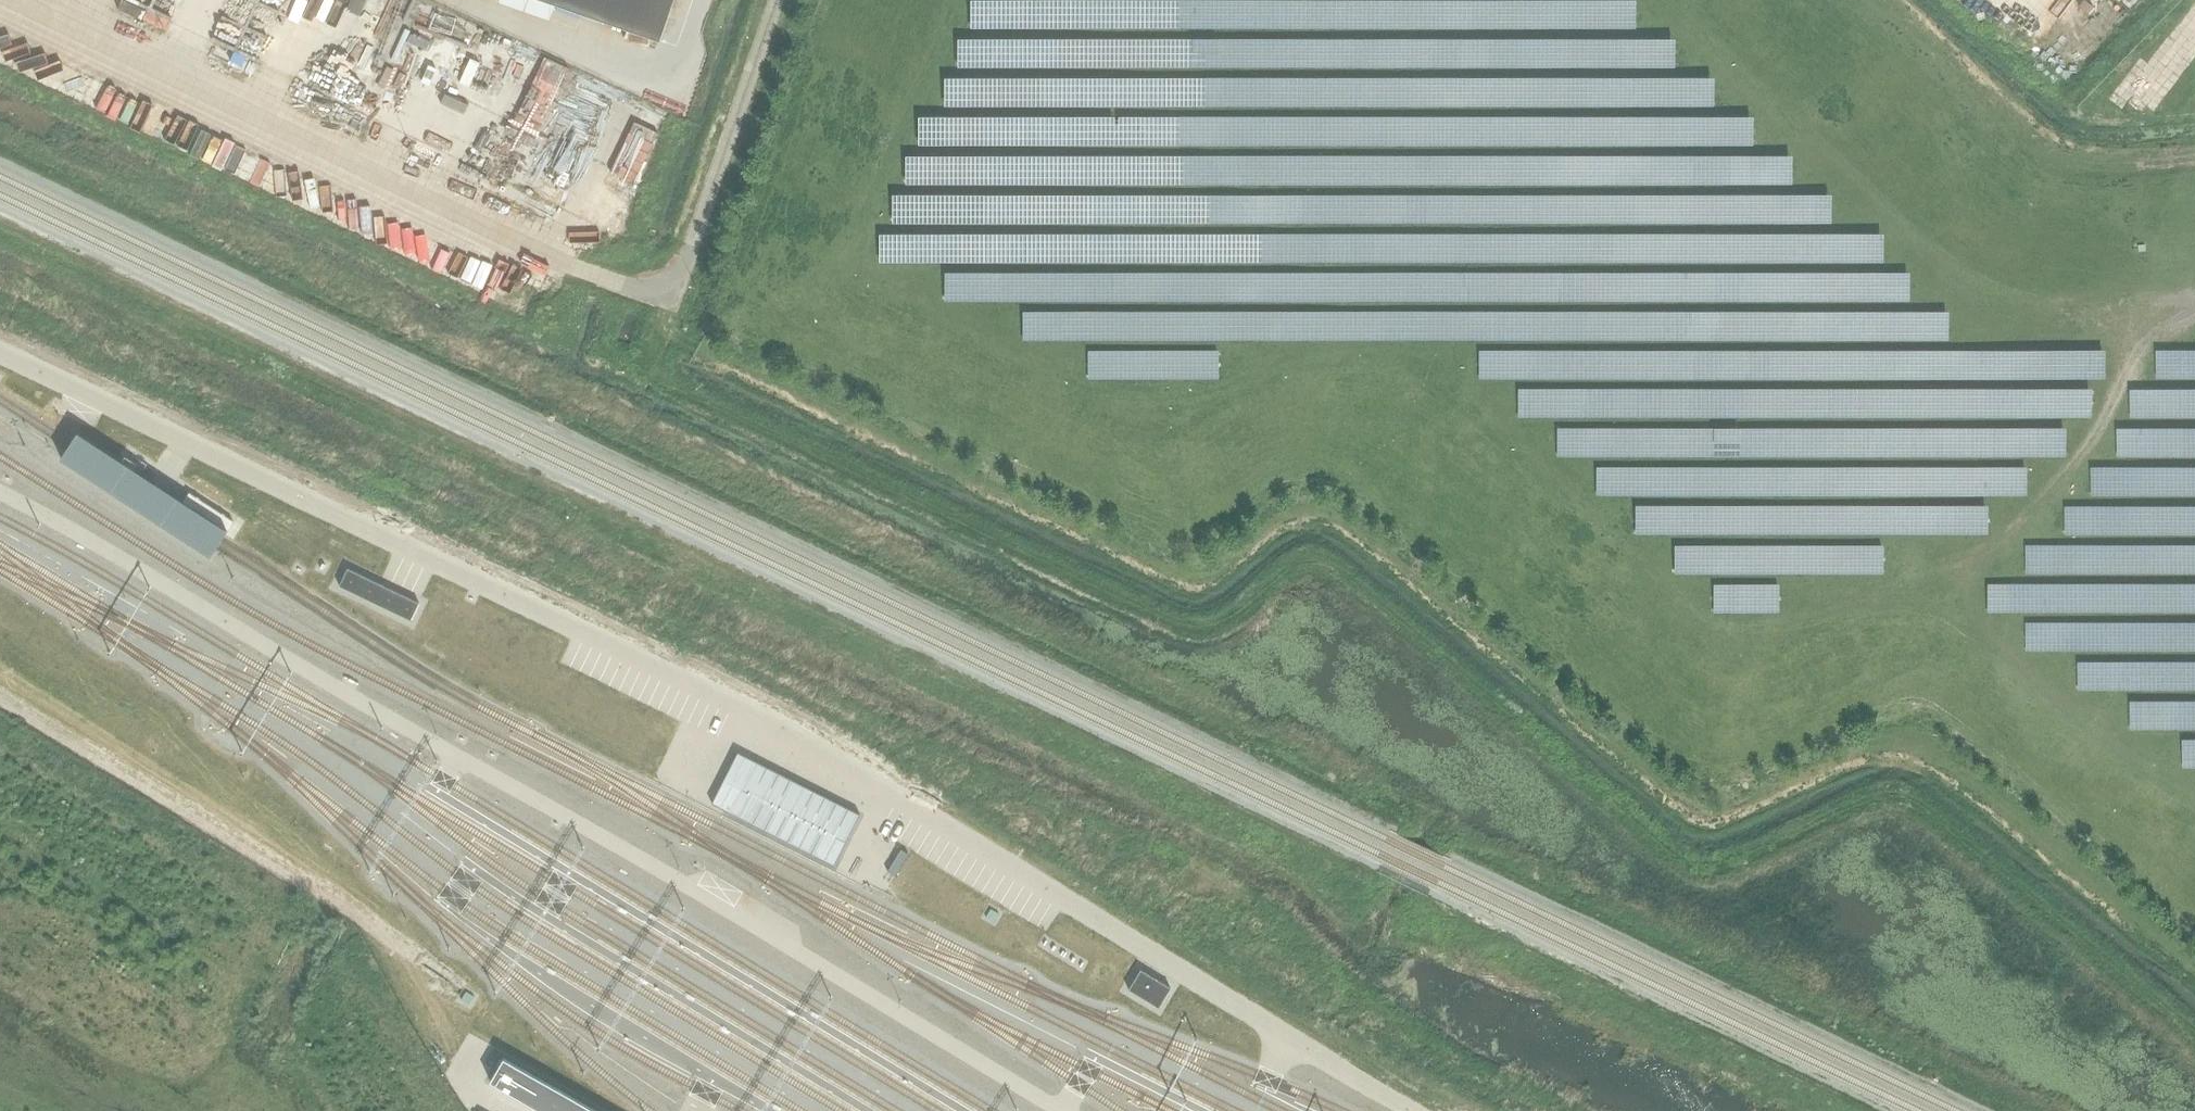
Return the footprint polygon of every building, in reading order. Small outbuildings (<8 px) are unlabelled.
[(659,38),(672,0),(549,0),(659,38)] [(70,447),(62,458),(215,560),(223,548),(232,535),(165,490),(133,468),(79,433),(70,447)] [(347,570),(339,586),(411,621),(419,606),(419,604),(347,570)] [(738,752),(712,803),(834,866),(860,814),(738,752)] [(1140,970),(1134,981),(1164,999),(1170,989),(1140,970)] [(1158,1008),(1164,999),(1134,981),(1128,990),(1158,1008)] [(544,1110),(596,1110),(504,1058),(491,1081),(544,1110)]
